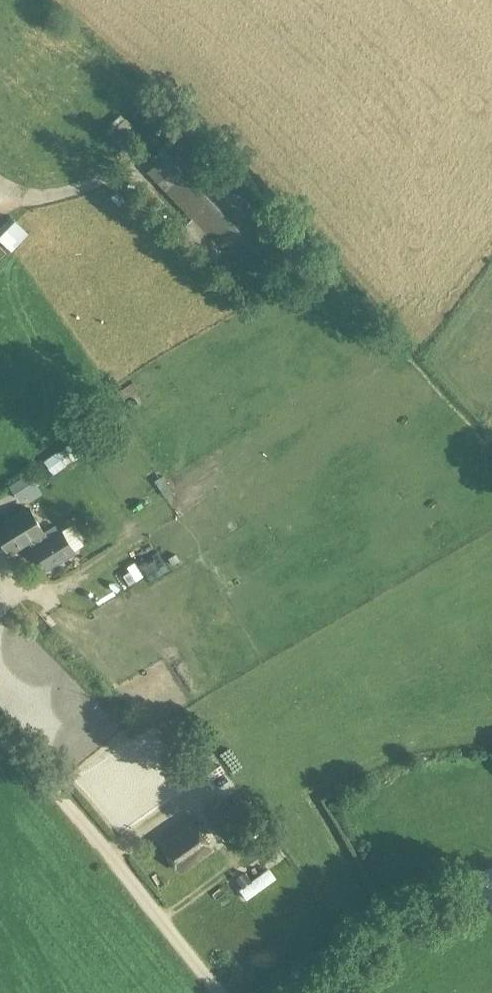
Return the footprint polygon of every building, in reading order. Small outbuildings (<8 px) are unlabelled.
[(296,249),(187,134),(148,171),(257,287),(296,249)] [(0,229),(0,239),(12,250),(28,234),(11,217),(0,229)] [(58,436),(62,442),(42,456),(51,469),(86,446),(72,426),(58,436)] [(14,494),(34,484),(29,474),(9,484),(14,494)] [(0,528),(0,534),(13,554),(33,541),(37,548),(49,569),(77,552),(64,532),(50,540),(46,533),(31,509),(0,528)] [(107,575),(117,591),(149,570),(140,555),(107,575)] [(205,814),(226,841),(248,825),(227,797),(205,814)] [(192,823),(162,845),(182,873),(213,851),(192,823)]
